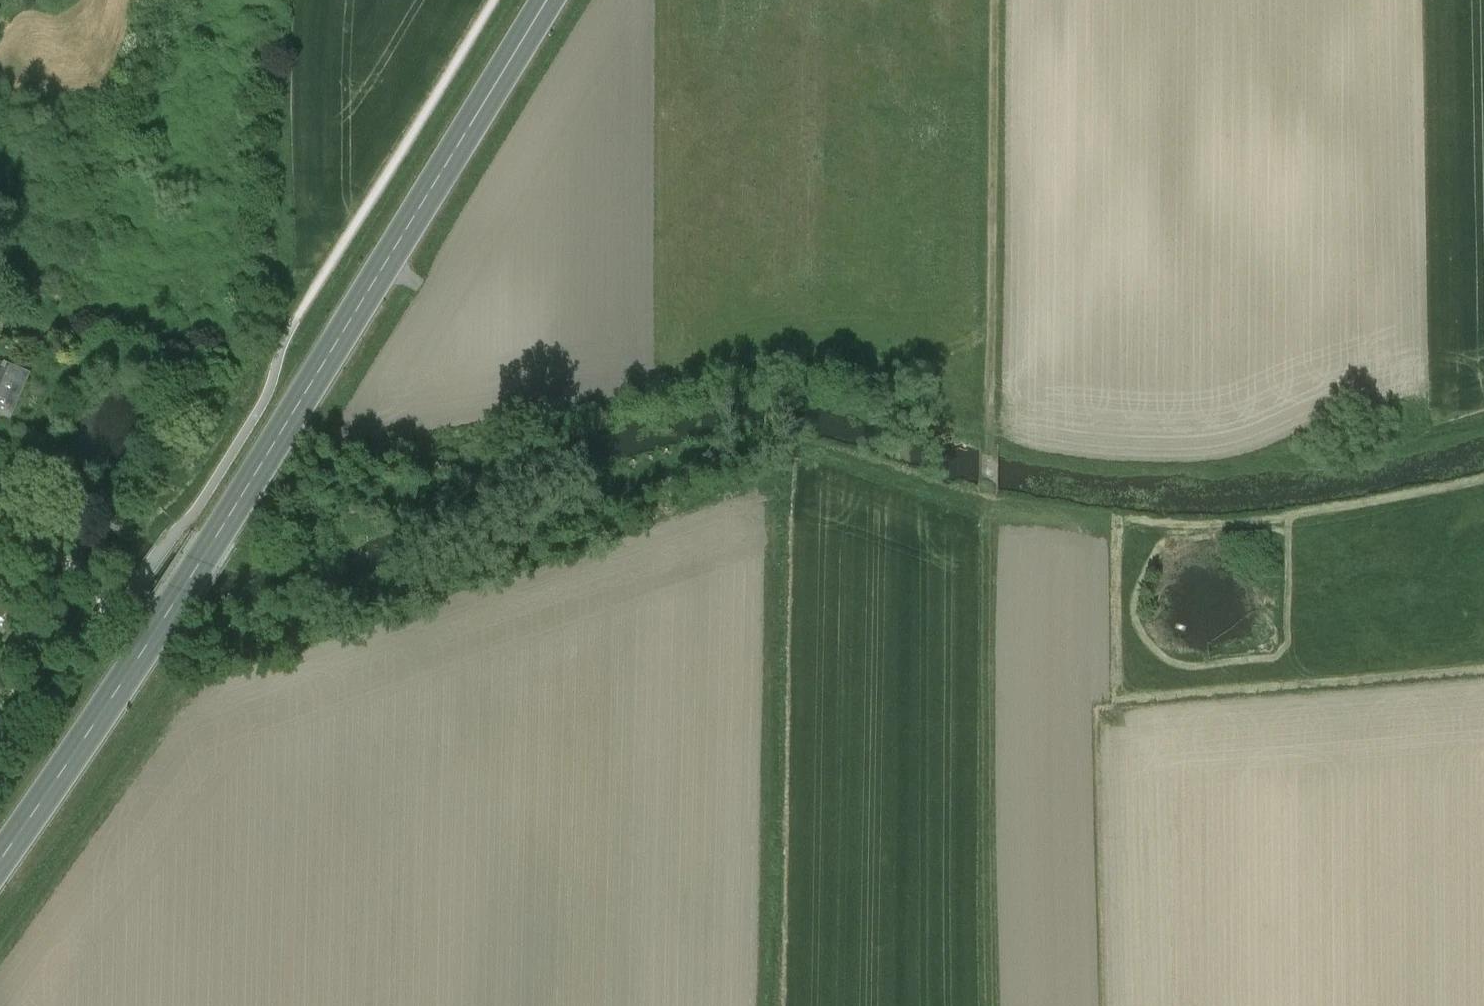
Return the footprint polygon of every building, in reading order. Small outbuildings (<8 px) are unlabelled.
[(8,424),(30,373),(6,363),(7,362),(5,362),(3,367),(0,366),(0,421),(8,424)]
